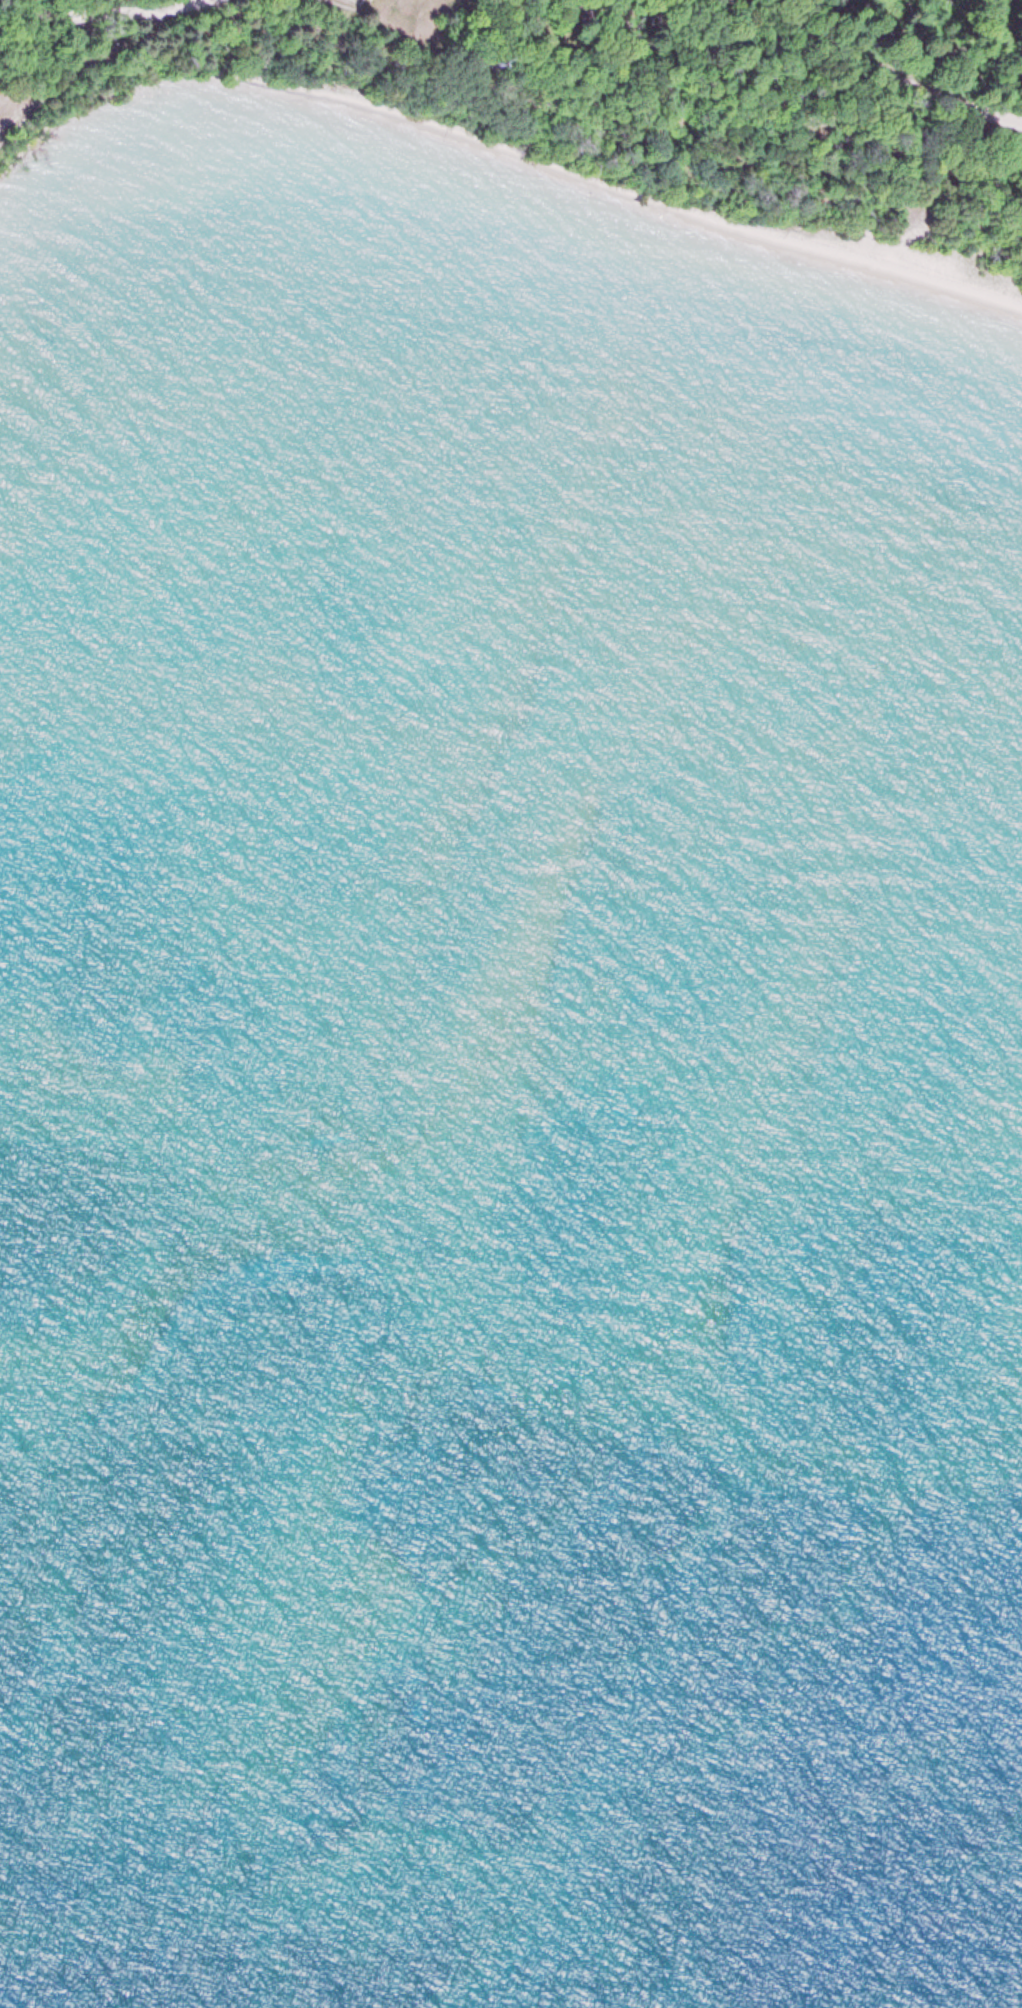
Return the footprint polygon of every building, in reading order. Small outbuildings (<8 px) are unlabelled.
[(580,25),(576,0),(593,0),(597,23),(580,25)] [(595,30),(602,29),(603,38),(596,39),(595,30)]
